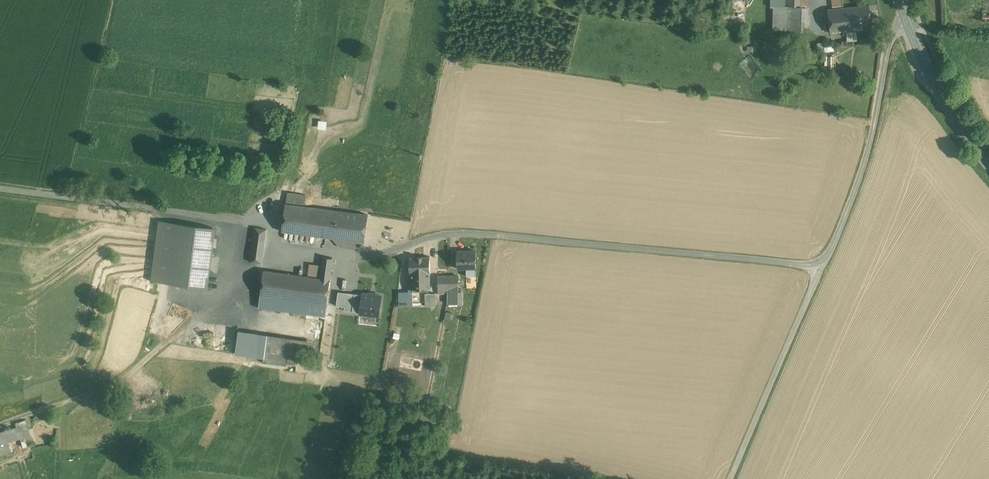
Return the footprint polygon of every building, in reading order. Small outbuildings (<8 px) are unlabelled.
[(783,6),(773,5),(772,30),(782,30),(783,6)] [(870,5),(847,8),(849,31),(872,29),(870,5)] [(788,6),(783,6),(782,30),(789,31),(790,6),(788,6)] [(800,6),(790,6),(789,31),(807,31),(808,7),(800,6)] [(847,8),(828,9),(831,33),(849,31),(847,8)] [(317,128),(326,128),(327,121),(318,120),(317,128)] [(307,195),(287,193),(282,231),(334,238),(338,211),(305,206),(307,195)] [(368,214),(338,211),(334,238),(365,241),(368,214)] [(214,228),(158,220),(150,280),(206,287),(214,228)] [(266,229),(254,227),(250,261),(262,262),(266,229)] [(476,250),(457,251),(458,269),(467,268),(468,276),(476,275),(476,268),(477,268),(476,250)] [(333,258),(323,256),(321,277),(330,278),(333,258)] [(430,257),(410,257),(410,276),(408,276),(409,288),(414,288),(414,286),(428,285),(428,273),(431,273),(430,257)] [(321,277),(264,270),(261,291),(259,306),(307,312),(309,300),(328,302),(331,278),(330,278),(321,277)] [(459,275),(448,276),(448,292),(459,292),(459,275)] [(448,276),(438,276),(439,293),(448,292),(448,276)] [(347,292),(339,291),(337,304),(345,305),(346,304),(347,292)] [(358,293),(347,292),(346,304),(357,305),(358,293)] [(436,292),(425,293),(426,306),(437,306),(436,292)] [(328,302),(309,300),(307,312),(326,314),(328,302)] [(317,340),(268,333),(264,361),(287,364),(288,361),(297,364),(299,354),(315,356),(317,340)] [(13,449),(10,440),(20,437),(21,443),(32,441),(27,422),(0,429),(0,453),(13,449)]
